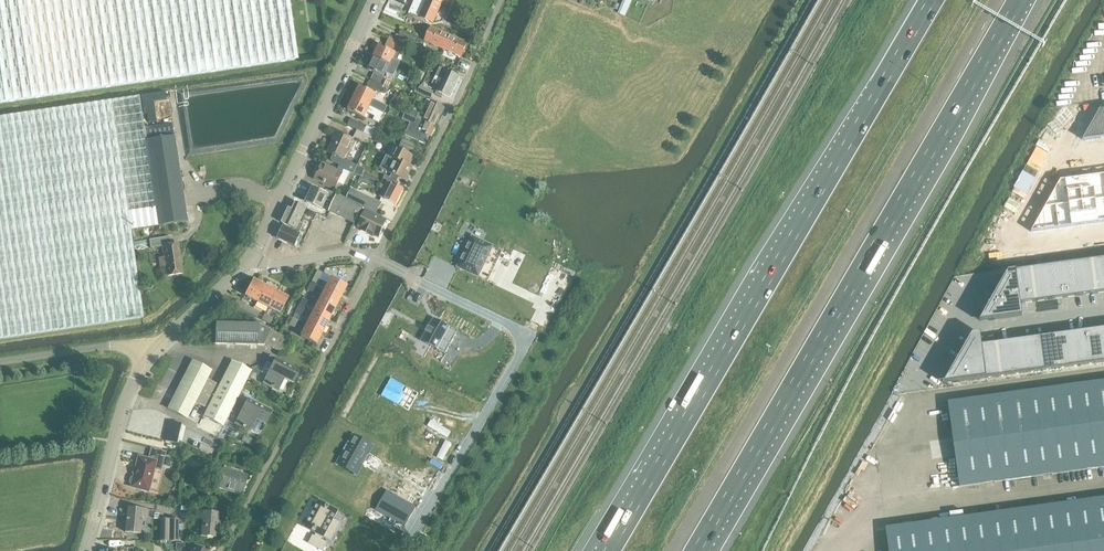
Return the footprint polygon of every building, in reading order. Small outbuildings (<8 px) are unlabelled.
[(298,58),(289,0),(0,0),(0,103),(298,58)] [(433,23),(440,5),(430,0),(427,0),(419,17),(432,23),(433,23)] [(425,40),(443,48),(449,35),(431,27),(425,40)] [(402,29),(399,35),(415,43),(418,37),(402,29)] [(461,56),(467,43),(449,35),(443,48),(461,56)] [(405,45),(390,38),(386,46),(401,53),(405,45)] [(395,53),(379,45),(373,57),(396,69),(399,62),(393,59),(395,53)] [(393,76),(396,69),(373,57),(368,70),(384,77),(386,72),(393,76)] [(450,97),(460,77),(447,71),(440,67),(435,76),(442,79),(437,91),(438,92),(437,94),(442,96),(443,94),(450,97)] [(419,71),(415,78),(421,81),(424,73),(419,71)] [(417,88),(421,81),(415,78),(412,86),(417,88)] [(379,93),(383,85),(371,80),(367,87),(379,93)] [(375,93),(360,85),(353,98),(383,113),(387,105),(381,102),(381,103),(373,99),(375,93)] [(433,92),(420,85),(417,92),(430,98),(433,92)] [(165,90),(148,93),(149,100),(167,97),(165,90)] [(130,230),(127,210),(155,206),(143,126),(139,96),(0,117),(0,339),(143,318),(130,230)] [(380,119),(383,113),(353,98),(348,110),(363,117),(367,111),(375,115),(374,117),(380,119)] [(428,109),(425,115),(419,113),(417,117),(423,120),(422,121),(426,122),(426,123),(435,127),(444,108),(427,99),(423,107),(428,109)] [(412,109),(409,114),(413,117),(413,116),(417,118),(417,117),(419,113),(412,109)] [(1082,140),(1103,137),(1103,109),(1099,110),(1082,140)] [(423,120),(417,117),(417,118),(413,116),(413,117),(407,130),(420,136),(422,133),(431,137),(435,127),(426,123),(426,122),(422,121),(423,120)] [(348,125),(357,130),(364,133),(367,126),(351,119),(348,125)] [(143,126),(155,206),(158,226),(187,222),(174,136),(171,122),(143,126)] [(377,131),(367,126),(364,133),(374,138),(377,131)] [(374,138),(364,133),(357,130),(353,137),(370,145),(374,138)] [(339,165),(338,168),(353,175),(357,166),(343,159),(353,139),(338,132),(328,152),(333,155),(331,159),(332,161),(339,165)] [(399,147),(411,153),(415,145),(402,139),(399,147)] [(411,167),(407,165),(412,156),(391,146),(386,155),(395,159),(388,173),(404,181),(411,167)] [(314,178),(335,188),(342,173),(322,163),(314,178)] [(1030,232),(1103,222),(1103,174),(1060,180),(1030,232)] [(396,204),(403,189),(392,183),(391,183),(387,181),(380,196),(384,199),(396,204)] [(322,209),(327,198),(330,200),(333,193),(327,190),(325,194),(312,188),(311,190),(309,189),(305,197),(307,198),(306,201),(322,209)] [(345,198),(360,205),(365,195),(350,188),(345,198)] [(330,211),(354,222),(361,206),(333,193),(330,200),(334,202),(330,211)] [(381,203),(365,195),(360,205),(376,213),(381,203)] [(292,210),(288,208),(283,220),(281,224),(293,229),(293,231),(299,233),(301,229),(303,224),(299,222),(306,208),(295,203),(292,210)] [(127,210),(130,230),(143,228),(145,228),(148,228),(158,226),(155,206),(127,210)] [(379,215),(372,212),(361,206),(354,222),(355,223),(354,225),(361,228),(360,230),(368,234),(369,232),(379,237),(386,222),(377,218),(379,215)] [(310,209),(307,215),(314,219),(317,213),(310,209)] [(467,217),(455,248),(475,256),(486,260),(498,229),(487,225),(467,217)] [(295,246),(301,234),(299,233),(293,231),(282,226),(277,238),(292,245),(295,246)] [(171,244),(170,236),(149,240),(150,248),(162,246),(164,257),(159,258),(161,266),(165,266),(166,276),(182,273),(178,243),(171,244)] [(980,321),(989,320),(1022,316),(1020,303),(1103,292),(1103,258),(1008,272),(987,308),(980,321)] [(548,262),(542,278),(550,280),(555,265),(548,262)] [(322,273),(317,270),(311,282),(316,285),(319,279),(322,273)] [(346,285),(330,277),(322,273),(319,279),(316,285),(324,289),(340,297),(346,285)] [(244,295),(249,298),(256,301),(264,285),(252,279),(244,295)] [(313,292),(316,285),(311,282),(307,289),(313,292)] [(276,292),(264,285),(256,301),(268,308),(276,292)] [(334,309),(340,297),(324,289),(318,300),(334,309)] [(279,313),(288,298),(279,293),(276,292),(268,308),(279,313)] [(302,298),(298,305),(304,308),(308,301),(302,298)] [(236,299),(233,305),(250,313),(252,308),(246,305),(236,299)] [(318,300),(312,312),(328,320),(334,309),(318,300)] [(321,332),(328,320),(312,312),(304,308),(298,305),(294,313),(300,316),(301,314),(309,318),(305,324),(321,332)] [(260,312),(252,308),(250,313),(257,317),(260,312)] [(261,319),(268,323),(271,318),(264,314),(261,319)] [(294,327),(298,320),(292,317),(289,324),(294,327)] [(445,354),(457,332),(433,319),(421,340),(445,354)] [(263,345),(264,343),(270,330),(258,324),(215,323),(215,344),(258,345),(263,345)] [(300,336),(316,344),(321,332),(305,324),(300,336)] [(289,339),(271,329),(270,330),(264,343),(282,353),(289,339)] [(944,385),(953,384),(1103,362),(1103,329),(981,346),(980,334),(972,335),(944,385)] [(282,377),(292,383),(299,370),(275,357),(275,358),(269,355),(261,372),(267,376),(264,383),(276,389),(282,377)] [(194,402),(206,408),(218,385),(207,379),(211,371),(191,360),(167,407),(187,417),(194,402)] [(223,426),(243,387),(251,371),(231,360),(223,376),(218,385),(206,408),(203,416),(223,426)] [(948,403),(960,487),(1103,467),(1103,381),(948,403)] [(254,417),(264,423),(271,411),(247,398),(241,411),(236,423),(248,429),(254,417)] [(447,436),(451,430),(432,418),(428,424),(447,436)] [(176,443),(181,423),(170,421),(165,440),(176,443)] [(439,445),(443,437),(427,428),(423,436),(439,445)] [(244,435),(241,441),(253,447),(255,441),(244,435)] [(356,436),(340,465),(360,476),(365,466),(372,454),(376,447),(356,436)] [(444,444),(438,454),(444,457),(449,447),(444,444)] [(131,484),(130,487),(148,491),(154,469),(161,471),(166,451),(150,447),(148,459),(138,456),(133,476),(130,477),(129,482),(131,484)] [(422,469),(425,463),(411,455),(408,461),(422,469)] [(247,475),(230,470),(231,466),(224,464),(218,488),(242,495),(247,475)] [(403,471),(421,481),(424,475),(407,465),(403,471)] [(422,482),(415,493),(421,497),(427,486),(422,482)] [(387,486),(376,505),(404,522),(416,503),(387,486)] [(320,496),(305,523),(317,529),(315,533),(313,532),(309,540),(322,547),(326,539),(321,536),(323,532),(324,533),(329,524),(335,527),(340,519),(334,515),(339,506),(320,496)] [(886,528),(889,550),(1103,550),(1103,498),(886,528)] [(141,517),(147,518),(148,510),(127,508),(125,532),(140,533),(141,517)] [(200,536),(216,538),(218,513),(197,512),(196,519),(202,520),(200,536)] [(160,519),(159,540),(159,541),(168,541),(169,519),(160,519)] [(178,519),(169,519),(168,541),(178,541),(178,519)]
